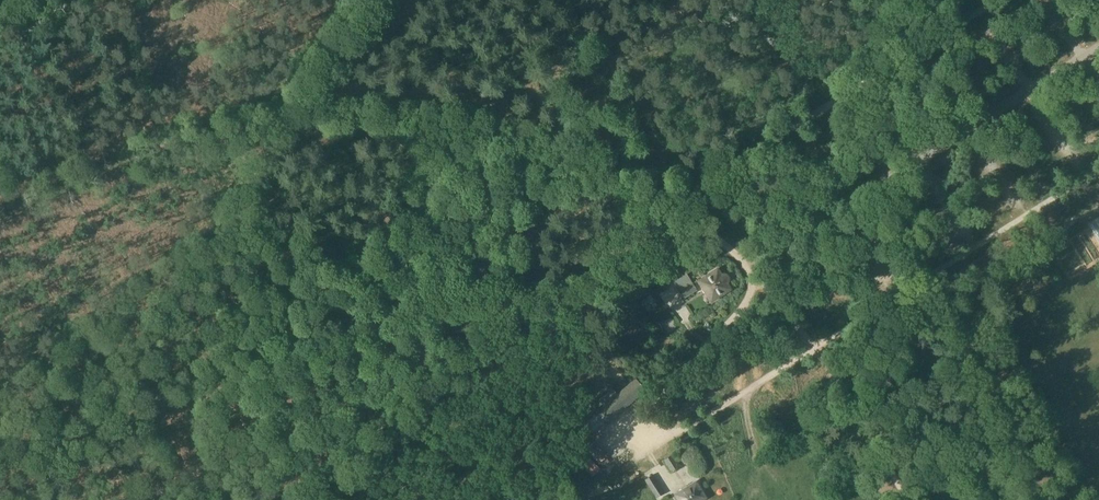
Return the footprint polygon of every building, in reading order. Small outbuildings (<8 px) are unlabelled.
[(1089,225),(1098,241),(1098,218),(1089,225)] [(708,297),(731,283),(715,262),(695,275),(708,297)] [(685,299),(698,291),(689,276),(676,284),(685,299)] [(636,378),(597,411),(608,423),(646,390),(636,378)] [(673,454),(663,461),(671,472),(680,466),(673,454)] [(665,493),(653,474),(645,479),(657,498),(665,493)] [(674,494),(678,499),(704,499),(708,498),(696,480),(674,494)]
